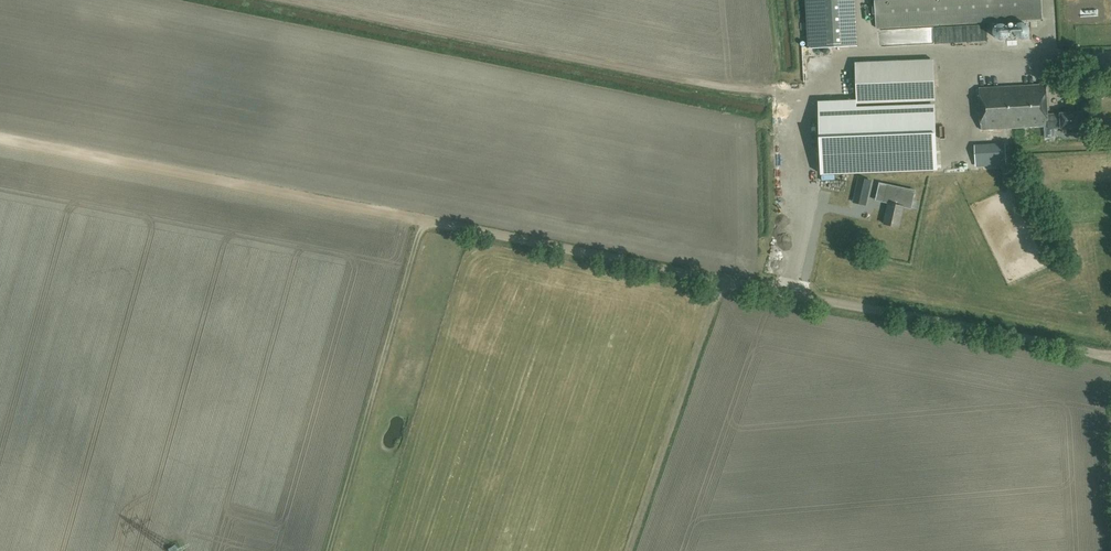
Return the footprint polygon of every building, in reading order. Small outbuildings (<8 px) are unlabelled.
[(808,49),(848,47),(845,0),(806,0),(808,49)] [(877,27),(1043,18),(1042,0),(875,0),(877,27)] [(989,50),(989,58),(1001,58),(1001,50),(989,50)] [(934,61),(855,64),(857,103),(935,101),(934,61)] [(1046,84),(979,88),(981,129),(1049,126),(1049,125),(1053,125),(1053,128),(1062,128),(1062,133),(1064,133),(1064,136),(1082,135),(1082,132),(1084,131),(1083,125),(1086,125),(1085,117),(1083,118),(1083,112),(1061,113),(1061,114),(1048,114),(1046,84)] [(935,106),(819,110),(821,174),(937,170),(935,106)] [(997,146),(998,162),(1006,162),(1005,146),(997,146)] [(859,178),(856,190),(868,193),(871,181),(859,178)] [(899,227),(904,207),(911,208),(914,194),(900,190),(901,188),(888,185),(885,197),(890,199),(889,203),(884,223),(899,227)]
